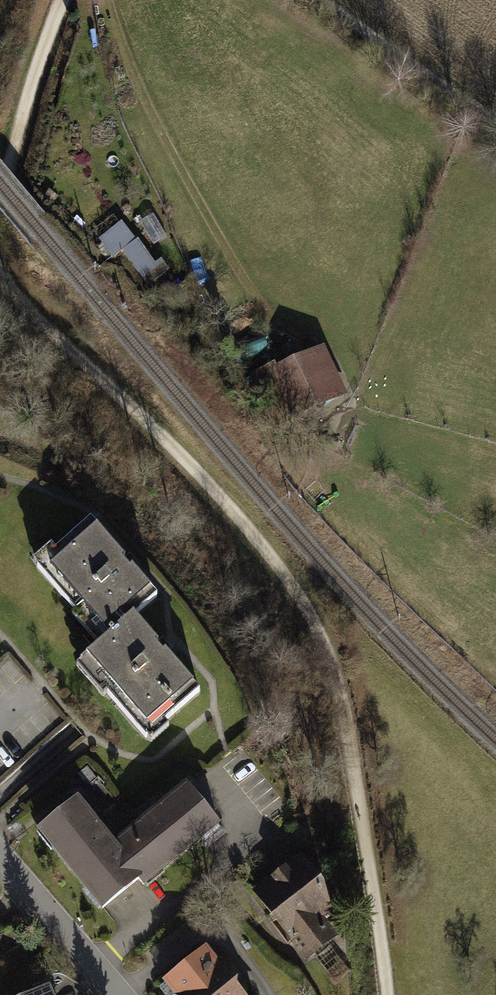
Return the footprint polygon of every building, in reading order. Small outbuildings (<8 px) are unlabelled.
[(116,256),(127,248),(152,285),(168,274),(130,218),(103,237),(116,256)] [(354,393),(332,341),(267,368),(290,420),(354,393)] [(97,520),(45,564),(104,633),(86,648),(151,725),(198,685),(134,609),(156,589),(97,520)] [(83,794),(37,830),(106,917),(221,826),(192,789),(122,844),(83,794)] [(320,877),(305,858),(257,897),(305,956),(334,932),(321,916),(327,911),(320,877)] [(158,985),(167,994),(243,994),(204,947),(158,985)] [(29,994),(54,994),(50,986),(29,994)]
